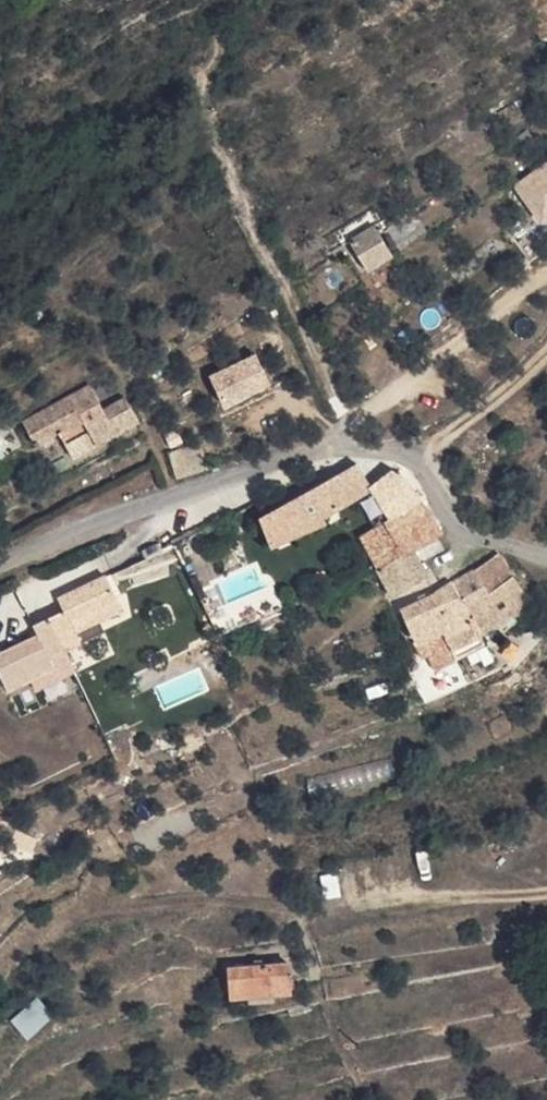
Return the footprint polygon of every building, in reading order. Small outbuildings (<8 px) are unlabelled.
[(517,184),(545,222),(546,221),(546,162),(517,184)] [(331,248),(337,244),(356,273),(381,255),(361,226),(366,222),(358,211),(323,238),(331,248)] [(259,352),(214,372),(227,401),(272,381),(259,352)] [(56,427),(102,403),(88,379),(20,415),(34,442),(57,430),(56,427)] [(122,394),(102,403),(56,427),(57,430),(69,452),(135,418),(122,394)] [(214,467),(207,439),(171,449),(178,476),(214,467)] [(373,484),(360,461),(262,515),(274,538),(373,484)] [(406,492),(378,507),(394,537),(399,535),(423,522),(406,492)] [(378,507),(345,524),(361,555),(394,537),(378,507)] [(414,566),(399,535),(394,537),(361,555),(378,585),(409,568),(414,566)] [(452,603),(464,624),(494,606),(506,583),(478,544),(459,558),(478,588),(452,603)] [(478,588),(459,558),(437,575),(452,603),(478,588)] [(409,568),(378,585),(384,600),(418,584),(409,568)] [(67,606),(52,614),(67,647),(84,639),(79,628),(103,617),(125,606),(110,574),(63,597),(67,606)] [(469,634),(464,624),(452,603),(437,575),(418,584),(430,613),(424,616),(440,645),(469,634)] [(430,613),(418,584),(384,600),(398,629),(424,616),(430,613)] [(0,652),(0,664),(11,687),(34,675),(57,664),(52,653),(67,647),(52,614),(36,621),(41,632),(0,652)] [(440,645),(424,616),(398,629),(397,630),(404,644),(410,641),(418,657),(440,645)] [(108,627),(103,617),(79,628),(84,639),(108,627)] [(80,668),(116,650),(107,630),(71,648),(80,668)] [(78,668),(67,647),(52,653),(57,664),(34,675),(39,686),(78,668)] [(394,756),(311,776),(315,794),(398,773),(394,756)] [(295,991),(294,960),(232,963),(234,995),(295,991)] [(41,994),(16,1018),(32,1035),(58,1012),(41,994)]
